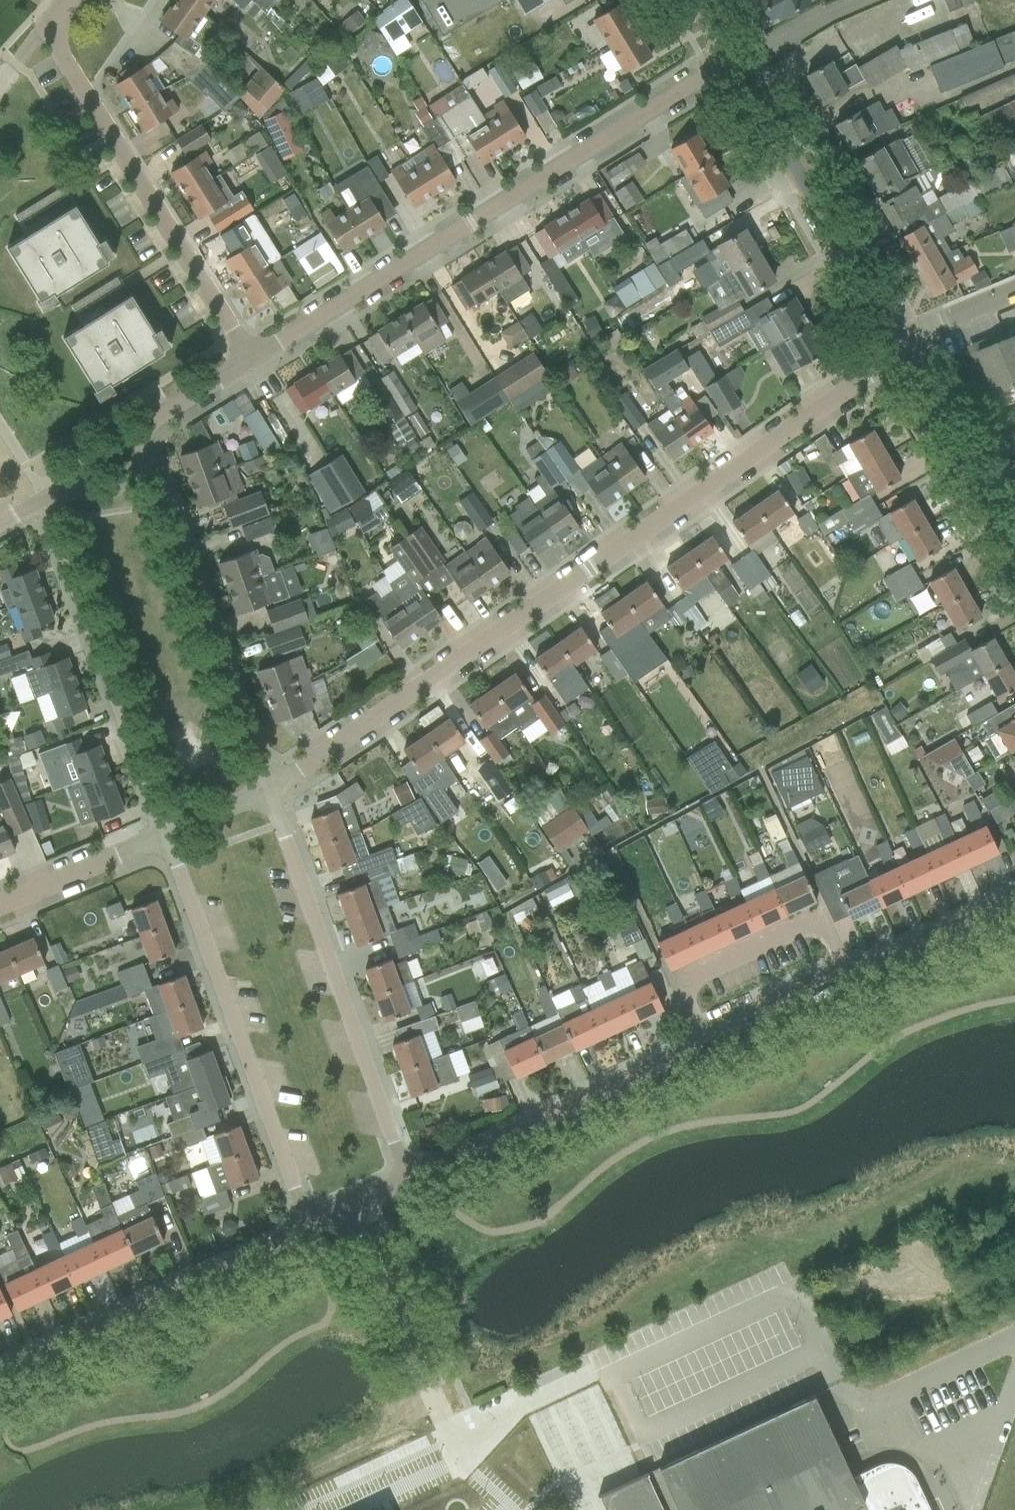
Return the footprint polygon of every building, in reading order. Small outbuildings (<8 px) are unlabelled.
[(185,39),(203,14),(183,0),(177,0),(161,22),(185,39)] [(203,14),(212,0),(183,0),(203,14)] [(260,23),(267,13),(252,0),(234,0),(260,23)] [(267,13),(270,7),(276,0),(252,0),(267,13)] [(373,19),(378,27),(397,55),(411,47),(403,35),(423,23),(411,3),(409,0),(397,0),(382,10),(383,11),(373,19)] [(443,35),(494,6),(503,0),(422,0),(443,35)] [(525,14),(549,0),(516,0),(525,14)] [(782,17),(811,1),(810,0),(762,0),(773,18),(780,14),(782,17)] [(950,11),(975,1),(975,0),(945,0),(950,11)] [(594,20),(610,46),(635,31),(619,4),(594,20)] [(350,33),(365,21),(357,10),(341,22),(350,33)] [(362,42),(377,49),(383,35),(368,28),(362,42)] [(929,65),(930,68),(940,93),(1003,67),(1002,63),(1014,58),(1014,30),(975,46),(929,65)] [(610,46),(626,72),(651,57),(649,53),(635,31),(610,46)] [(175,41),(161,54),(189,74),(190,74),(207,64),(200,59),(175,41)] [(896,45),(858,69),(871,89),(907,67),(909,66),(900,51),(899,50),(896,45)] [(325,62),(312,71),(322,85),(335,75),(325,62)] [(807,76),(823,104),(865,80),(855,64),(837,74),(830,62),(807,76)] [(116,85),(131,108),(157,91),(158,93),(159,92),(164,88),(149,64),(140,70),(136,65),(120,74),(124,80),(116,85)] [(489,70),(506,97),(516,91),(499,64),(489,70)] [(527,64),(512,72),(522,90),(537,81),(527,64)] [(457,65),(453,68),(460,79),(465,72),(462,67),(457,65)] [(241,88),(236,94),(239,97),(258,120),(284,88),(282,85),(260,66),(242,89),(241,88)] [(315,77),(286,91),(297,114),(326,100),(315,77)] [(208,94),(207,94),(224,111),(239,97),(236,94),(223,80),(222,79),(208,93),(208,94)] [(549,79),(536,87),(542,96),(555,89),(549,79)] [(627,79),(619,83),(623,91),(631,87),(627,79)] [(524,98),(536,115),(547,108),(535,90),(524,98)] [(131,108),(145,131),(179,110),(172,99),(166,103),(159,92),(158,93),(157,91),(131,108)] [(437,118),(435,119),(436,119),(449,141),(463,132),(482,163),(504,150),(489,125),(479,110),(471,96),(470,97),(450,109),(437,118)] [(240,100),(231,106),(239,117),(247,111),(240,100)] [(975,147),(1014,128),(1014,100),(980,117),(977,111),(961,118),(975,147)] [(489,125),(504,150),(526,136),(504,102),(495,108),(501,117),(489,125)] [(869,106),(836,124),(850,149),(872,136),(873,138),(900,124),(890,108),(875,117),(869,106)] [(418,111),(415,113),(422,125),(432,119),(425,107),(418,111)] [(263,120),(283,160),(303,150),(283,110),(263,120)] [(556,110),(551,113),(556,121),(564,116),(561,111),(556,110)] [(434,139),(440,147),(449,141),(436,119),(422,128),(430,142),(434,139)] [(178,142),(185,154),(211,139),(203,127),(178,142)] [(680,178),(680,179),(712,160),(696,133),(671,148),(686,174),(680,178)] [(880,148),(857,161),(875,193),(880,190),(899,179),(901,182),(918,172),(901,141),(899,138),(880,148)] [(429,159),(417,166),(434,193),(456,180),(434,146),(425,152),(429,159)] [(270,147),(255,157),(263,170),(278,161),(270,147)] [(203,152),(171,172),(185,195),(212,179),(204,167),(210,163),(203,152)] [(391,173),(413,207),(434,193),(413,159),(391,173)] [(712,160),(681,179),(696,205),(697,205),(705,218),(733,201),(726,188),(728,187),(712,160)] [(623,163),(605,174),(612,185),(630,173),(623,163)] [(973,178),(938,198),(946,213),(975,196),(976,198),(982,194),(1012,183),(1002,164),(973,178)] [(367,165),(333,186),(348,211),(364,237),(386,224),(384,221),(397,213),(367,165)] [(899,179),(880,190),(886,201),(881,204),(895,228),(896,227),(900,234),(902,236),(932,219),(919,197),(932,189),(937,177),(931,165),(918,172),(901,182),(899,179)] [(212,179),(185,195),(200,218),(207,214),(218,232),(253,210),(241,190),(233,196),(219,174),(212,179)] [(616,192),(614,193),(625,210),(626,209),(629,208),(632,206),(635,204),(624,186),(616,192)] [(15,216),(19,221),(64,193),(61,188),(15,216)] [(597,194),(566,214),(581,238),(582,237),(590,249),(594,257),(625,238),(613,218),(597,194)] [(283,201),(294,220),(304,214),(293,195),(283,201)] [(946,213),(945,214),(949,222),(966,213),(969,218),(983,210),(976,198),(975,196),(946,213)] [(7,248),(40,301),(54,293),(55,296),(108,263),(97,245),(99,243),(75,206),(37,230),(33,225),(24,230),(28,235),(7,248)] [(321,216),(343,250),(364,237),(348,211),(336,219),(330,210),(321,216)] [(902,236),(900,237),(918,269),(944,254),(935,237),(952,227),(949,222),(945,214),(944,212),(932,219),(902,236)] [(566,214),(535,234),(550,257),(560,251),(567,263),(590,249),(582,237),(581,238),(566,214)] [(252,216),(220,236),(233,255),(226,259),(240,283),(267,266),(279,258),(252,216)] [(654,238),(644,244),(656,266),(667,259),(693,244),(684,229),(659,245),(654,238)] [(714,257),(708,261),(719,279),(759,255),(744,230),(720,244),(725,251),(714,257)] [(298,246),(293,250),(299,260),(300,260),(310,275),(315,283),(318,287),(336,275),(345,270),(336,256),(326,242),(320,232),(308,240),(298,246)] [(667,259),(656,266),(669,286),(681,279),(676,271),(709,252),(701,238),(693,244),(667,259)] [(515,246),(483,266),(507,304),(529,289),(520,275),(529,270),(515,246)] [(918,269),(934,295),(977,271),(969,255),(963,258),(957,248),(950,251),(944,254),(918,269)] [(759,255),(719,279),(730,297),(746,287),(751,294),(757,290),(774,280),(759,255)] [(653,263),(629,277),(642,298),(665,284),(653,263)] [(240,283),(255,306),(287,285),(280,274),(274,278),(267,266),(240,283)] [(452,286),(467,309),(498,289),(483,266),(452,286)] [(982,270),(970,278),(977,290),(990,282),(982,270)] [(71,306),(75,311),(120,283),(116,277),(71,306)] [(560,295),(569,309),(579,302),(570,288),(560,295)] [(63,338),(96,391),(109,383),(111,385),(164,353),(152,334),(155,333),(131,295),(93,319),(89,314),(80,320),(83,325),(63,338)] [(432,298),(400,318),(415,341),(422,352),(437,342),(445,338),(438,327),(446,322),(432,298)] [(719,307),(701,318),(702,321),(708,332),(709,331),(743,312),(738,302),(735,298),(719,307)] [(768,313),(785,340),(810,325),(794,298),(768,313)] [(743,312),(709,331),(718,348),(754,326),(745,311),(743,312)] [(519,321),(518,321),(528,336),(530,339),(543,330),(532,312),(519,321)] [(395,354),(415,341),(400,318),(369,337),(384,361),(395,354)] [(518,321),(511,326),(521,341),(528,336),(518,321)] [(702,321),(691,327),(697,337),(698,338),(708,332),(702,321)] [(772,348),(788,374),(826,351),(810,325),(785,340),(772,348)] [(601,329),(590,335),(593,341),(604,336),(601,329)] [(996,343),(995,340),(974,349),(994,395),(1001,392),(1006,406),(1014,402),(1014,335),(996,343)] [(676,348),(642,369),(655,389),(689,368),(676,348)] [(348,350),(317,370),(332,393),(334,392),(341,404),(368,387),(360,375),(363,374),(348,350)] [(495,378),(508,399),(547,374),(534,354),(495,378)] [(571,364),(558,375),(565,385),(579,375),(571,364)] [(286,389),(301,413),(332,393),(317,370),(286,389)] [(398,404),(406,416),(417,409),(409,397),(393,371),(382,378),(398,404)] [(721,377),(705,387),(723,414),(740,403),(723,376),(721,377)] [(469,424),(508,399),(495,378),(456,403),(469,424)] [(526,391),(511,400),(517,408),(531,399),(551,386),(546,378),(526,391)] [(380,379),(369,386),(390,419),(385,423),(399,445),(404,442),(415,435),(412,430),(380,379)] [(669,411),(692,444),(713,430),(690,397),(681,403),(673,391),(661,399),(669,411)] [(614,400),(635,430),(647,422),(625,392),(614,400)] [(243,418),(266,454),(279,445),(257,410),(243,418)] [(648,426),(671,459),(692,444),(669,411),(648,426)] [(191,425),(196,433),(205,428),(200,420),(191,425)] [(849,443),(864,467),(886,454),(872,430),(849,443)] [(430,436),(421,442),(426,450),(435,445),(430,436)] [(546,450),(565,479),(579,468),(560,440),(546,450)] [(180,455),(190,481),(218,471),(218,470),(235,464),(230,450),(221,454),(217,442),(180,455)] [(456,444),(446,451),(457,466),(467,459),(456,444)] [(607,467),(624,491),(645,477),(622,444),(613,450),(619,459),(607,467)] [(832,453),(839,465),(849,459),(842,447),(832,453)] [(546,450),(533,459),(542,473),(534,478),(547,497),(554,491),(555,491),(552,487),(565,479),(546,450)] [(307,475),(330,512),(364,491),(340,454),(307,475)] [(861,500),(844,510),(850,520),(876,504),(871,496),(900,478),(886,454),(864,467),(848,477),(861,500)] [(791,457),(780,465),(785,473),(796,465),(791,457)] [(580,473),(604,506),(624,491),(607,467),(601,458),(580,473)] [(801,466),(785,475),(791,485),(807,476),(801,466)] [(416,483),(406,468),(387,482),(397,496),(416,483)] [(223,484),(218,471),(190,481),(199,507),(234,493),(230,482),(223,484)] [(755,506),(771,528),(794,513),(778,490),(755,506)] [(533,506),(557,539),(577,524),(554,491),(547,497),(546,497),(533,506)] [(460,500),(481,531),(494,522),(472,492),(460,500)] [(224,506),(231,525),(266,512),(259,493),(224,506)] [(536,553),(557,539),(533,506),(527,497),(515,506),(517,509),(509,515),(536,553)] [(372,514),(361,498),(347,508),(358,523),(372,514)] [(876,522),(889,545),(926,523),(912,499),(883,516),(884,518),(876,522)] [(809,500),(802,504),(807,511),(813,507),(809,500)] [(850,520),(858,533),(876,522),(884,518),(883,516),(876,504),(850,520)] [(732,522),(748,544),(771,528),(755,506),(732,522)] [(333,536),(356,525),(348,509),(325,520),(333,536)] [(797,519),(796,520),(806,535),(807,534),(817,527),(807,512),(797,519)] [(904,537),(918,561),(940,547),(926,523),(904,537)] [(253,524),(241,528),(246,540),(257,536),(253,524)] [(306,535),(315,557),(335,550),(327,528),(306,535)] [(405,538),(428,571),(442,561),(420,528),(405,538)] [(706,574),(715,588),(718,593),(731,584),(718,565),(727,559),(712,536),(689,552),(705,575),(706,574)] [(441,589),(405,538),(391,548),(407,570),(415,580),(419,585),(428,598),(441,589)] [(466,553),(489,586),(510,572),(487,538),(466,553)] [(754,549),(742,558),(759,583),(771,575),(754,549)] [(219,563),(228,588),(256,578),(257,578),(269,574),(273,573),(267,558),(260,554),(257,555),(255,550),(219,563)] [(682,590),(705,574),(689,552),(667,568),(682,590)] [(445,567),(468,600),(489,586),(466,553),(445,567)] [(742,558),(731,565),(749,590),(759,583),(742,558)] [(883,578),(890,590),(917,575),(910,563),(883,578)] [(6,606),(16,603),(17,605),(44,594),(35,569),(19,575),(15,565),(0,570),(0,572),(3,581),(8,580),(10,588),(1,591),(6,606)] [(931,581),(945,605),(967,592),(952,568),(931,581)] [(415,580),(407,570),(389,583),(392,590),(395,595),(396,596),(421,633),(442,619),(418,586),(415,580)] [(228,588),(238,614),(287,596),(280,577),(278,571),(273,573),(269,574),(257,578),(256,578),(228,588)] [(890,590),(897,602),(924,587),(917,575),(890,590)] [(639,620),(662,604),(646,581),(624,598),(639,620)] [(379,615),(401,647),(421,633),(396,596),(392,590),(380,599),(375,592),(363,600),(368,612),(373,619),(379,615)] [(945,605),(959,630),(981,616),(967,592),(945,605)] [(21,631),(25,642),(41,635),(37,626),(53,620),(44,594),(17,605),(26,629),(21,631)] [(686,597),(676,604),(688,619),(691,624),(702,616),(693,603),(688,595),(686,597)] [(274,633),(299,624),(308,621),(300,598),(266,610),(274,633)] [(624,598),(601,613),(616,636),(620,642),(611,649),(628,673),(634,682),(650,671),(640,657),(631,642),(639,637),(631,626),(639,620),(624,598)] [(676,604),(666,611),(677,627),(688,619),(676,604)] [(265,636),(272,657),(306,645),(299,624),(274,633),(265,636)] [(581,627),(558,643),(574,666),(597,650),(581,627)] [(957,644),(951,632),(941,638),(948,650),(957,644)] [(948,650),(930,660),(939,676),(966,661),(976,679),(1007,662),(993,637),(971,650),(965,639),(957,644),(948,650)] [(12,656),(7,643),(0,646),(0,660),(12,656)] [(356,663),(360,669),(383,656),(375,643),(346,660),(350,666),(356,663)] [(558,643),(535,659),(565,702),(588,686),(574,666),(558,643)] [(600,657),(617,681),(628,673),(611,649),(600,657)] [(0,661),(0,676),(24,667),(26,672),(35,669),(31,659),(28,651),(0,661)] [(24,674),(33,699),(48,693),(48,694),(76,683),(67,657),(51,663),(47,653),(31,659),(35,669),(26,672),(26,673),(24,674)] [(258,670),(267,696),(308,681),(299,656),(258,670)] [(984,675),(998,699),(1014,689),(1014,675),(1007,662),(984,675)] [(680,669),(684,679),(695,675),(691,665),(680,669)] [(540,718),(551,734),(565,724),(564,723),(545,695),(535,702),(530,696),(515,673),(492,689),(517,726),(518,726),(521,730),(540,718)] [(817,673),(802,684),(809,694),(824,683),(817,673)] [(267,696),(276,722),(313,709),(308,697),(314,696),(308,681),(267,696)] [(53,719),(57,730),(73,724),(70,714),(86,708),(76,683),(48,694),(58,717),(53,719)] [(517,726),(492,689),(469,705),(489,734),(480,740),(496,763),(509,754),(499,739),(517,726)] [(900,701),(890,710),(898,720),(909,711),(900,701)] [(575,702),(559,713),(564,722),(581,711),(575,702)] [(966,716),(973,728),(982,723),(998,713),(991,703),(990,704),(989,702),(966,716)] [(1008,753),(1014,749),(1014,710),(1012,705),(998,713),(982,723),(992,741),(999,738),(1008,753)] [(886,707),(870,715),(880,733),(879,734),(885,744),(888,743),(900,736),(894,725),(896,724),(886,707)] [(8,758),(19,754),(19,755),(26,753),(21,736),(14,738),(13,734),(11,732),(20,711),(3,712),(0,718),(0,719),(11,732),(1,734),(8,758)] [(755,716),(747,722),(755,732),(763,727),(755,716)] [(449,719),(426,735),(442,757),(464,741),(449,719)] [(40,729),(23,736),(28,749),(45,742),(40,729)] [(405,767),(403,768),(415,785),(422,796),(424,795),(425,796),(442,823),(459,811),(444,789),(458,779),(443,758),(426,735),(404,751),(412,762),(405,767)] [(924,756),(923,756),(942,766),(966,777),(974,773),(954,738),(924,756)] [(63,759),(72,783),(81,780),(108,770),(99,745),(83,750),(79,740),(63,747),(67,758),(63,759)] [(714,741),(686,758),(710,793),(729,783),(723,772),(732,767),(714,741)] [(13,776),(21,802),(32,799),(19,755),(19,754),(8,758),(13,776)] [(770,773),(787,808),(823,791),(806,756),(770,773)] [(493,760),(479,769),(499,799),(513,789),(493,760)] [(81,780),(96,821),(123,811),(108,770),(81,780)] [(15,850),(9,837),(31,827),(20,802),(21,802),(13,776),(0,782),(0,857),(15,850)] [(311,818),(320,844),(359,830),(360,830),(350,803),(364,794),(356,782),(336,796),(343,806),(311,818)] [(406,782),(392,788),(401,805),(414,799),(406,782)] [(552,847),(557,854),(591,835),(582,821),(559,785),(545,795),(547,798),(531,809),(555,846),(552,847)] [(997,789),(980,798),(987,811),(1004,801),(997,789)] [(410,821),(417,835),(436,824),(420,797),(391,814),(399,827),(410,821)] [(41,798),(25,803),(34,833),(36,832),(50,827),(41,799),(41,798)] [(996,822),(1014,811),(1014,810),(1009,799),(1002,803),(989,810),(996,822)] [(962,805),(969,821),(980,815),(973,800),(962,805)] [(915,827),(923,844),(927,853),(927,854),(939,879),(968,866),(956,840),(957,840),(945,813),(934,818),(915,827)] [(809,831),(799,835),(807,852),(818,847),(813,835),(825,830),(822,825),(811,830),(809,831)] [(956,840),(968,866),(997,852),(985,826),(970,834),(957,840),(956,840)] [(904,831),(913,849),(923,844),(915,827),(904,831)] [(392,847),(368,856),(366,850),(359,830),(320,844),(330,871),(363,858),(367,870),(397,859),(392,847)] [(887,840),(876,845),(883,860),(894,855),(887,840)] [(768,876),(786,915),(816,901),(804,875),(804,874),(792,848),(780,853),(787,867),(770,876),(768,876)] [(853,874),(835,883),(840,894),(851,920),(881,906),(869,881),(870,880),(858,854),(846,860),(853,874)] [(898,867),(910,893),(939,879),(927,854),(898,867)] [(451,855),(448,871),(464,875),(467,859),(451,855)] [(338,893),(348,919),(372,911),(386,906),(377,881),(401,872),(397,859),(367,870),(371,882),(363,885),(338,893)] [(754,883),(739,890),(741,892),(745,902),(757,928),(786,915),(768,876),(762,862),(751,867),(758,881),(754,883)] [(869,881),(881,906),(910,893),(898,867),(870,880),(869,881)] [(531,879),(537,889),(550,881),(544,871),(531,879)] [(500,874),(490,881),(496,891),(507,883),(508,883),(501,874),(500,874)] [(733,876),(722,881),(730,897),(741,892),(739,890),(733,876)] [(582,877),(570,883),(576,896),(583,892),(585,885),(582,877)] [(564,901),(568,909),(578,904),(573,896),(574,895),(568,882),(546,894),(552,907),(564,901)] [(702,890),(694,894),(700,908),(701,910),(711,905),(704,890),(702,890)] [(156,900),(131,909),(140,935),(165,926),(156,900)] [(119,901),(106,907),(112,920),(124,914),(119,901)] [(675,902),(664,908),(672,924),(683,919),(675,902)] [(734,908),(716,916),(729,942),(757,928),(745,902),(734,908)] [(348,919),(357,945),(382,937),(372,911),(348,919)] [(476,919),(481,931),(492,926),(487,914),(476,919)] [(704,921),(688,929),(700,955),(729,942),(716,916),(704,921)] [(521,923),(531,932),(536,925),(527,917),(521,923)] [(617,927),(626,947),(642,939),(633,919),(617,927)] [(141,936),(150,961),(175,952),(165,926),(140,935),(141,936)] [(390,933),(395,946),(408,940),(403,927),(390,933)] [(395,946),(400,958),(413,953),(413,952),(441,941),(437,929),(408,940),(395,946)] [(688,929),(658,944),(670,969),(700,955),(688,929)] [(7,948),(18,973),(43,962),(33,938),(7,948)] [(50,946),(58,965),(69,961),(60,942),(50,946)] [(18,973),(7,948),(0,952),(0,980),(18,973)] [(375,995),(399,986),(414,981),(407,961),(392,966),(390,960),(365,969),(375,995)] [(613,982),(631,1022),(661,1008),(649,983),(650,982),(640,960),(627,967),(630,974),(615,981),(613,982)] [(143,963),(117,972),(122,984),(147,975),(143,963)] [(46,971),(56,992),(68,987),(58,965),(46,971)] [(75,965),(62,970),(68,983),(80,977),(75,965)] [(586,999),(602,1035),(631,1022),(613,982),(615,981),(609,969),(598,974),(600,979),(582,988),(587,999),(586,999)] [(486,982),(494,997),(513,988),(505,973),(486,982)] [(147,975),(122,984),(126,998),(145,991),(152,988),(152,987),(147,975)] [(154,1015),(154,1016),(193,1001),(183,975),(152,987),(152,988),(145,991),(154,1015)] [(399,986),(375,995),(385,1020),(409,1012),(416,1009),(422,1007),(413,981),(399,986)] [(580,983),(550,997),(574,1048),(602,1035),(586,999),(587,999),(582,988),(580,983)] [(68,1020),(126,998),(122,984),(74,1001),(68,1020)] [(451,993),(440,997),(446,1012),(456,1008),(457,1007),(451,993)] [(10,1021),(0,997),(0,1026),(10,1021)] [(533,1038),(545,1062),(574,1048),(550,997),(540,1002),(547,1016),(545,1017),(551,1030),(535,1037),(533,1038)] [(136,1047),(142,1063),(175,1050),(171,1039),(203,1028),(193,1001),(154,1016),(154,1015),(148,1017),(157,1040),(136,1047)] [(456,1008),(461,1022),(481,1015),(475,1001),(457,1007),(456,1008)] [(416,1009),(421,1020),(436,1015),(430,1003),(416,1009)] [(498,1040),(515,1076),(545,1062),(533,1038),(535,1037),(522,1010),(511,1016),(518,1031),(498,1040)] [(420,1020),(425,1034),(439,1029),(434,1016),(420,1020)] [(392,1044),(402,1070),(429,1060),(419,1034),(392,1044)] [(103,1036),(91,1040),(95,1050),(106,1045),(103,1036)] [(485,1041),(482,1047),(491,1067),(497,1064),(488,1045),(486,1041),(485,1041)] [(55,1053),(69,1090),(71,1090),(90,1082),(92,1082),(78,1044),(55,1053)] [(165,1070),(174,1093),(220,1076),(211,1050),(187,1059),(183,1048),(176,1050),(175,1050),(142,1063),(147,1077),(165,1070)] [(402,1070),(412,1096),(457,1079),(447,1054),(429,1061),(429,1060),(402,1070)] [(469,1075),(474,1087),(494,1079),(494,1080),(501,1077),(497,1066),(490,1069),(489,1067),(483,1069),(484,1070),(469,1075)] [(174,1093),(165,1097),(173,1122),(170,1123),(167,1124),(171,1137),(175,1135),(201,1126),(197,1115),(223,1106),(230,1103),(225,1089),(229,1087),(225,1077),(221,1078),(220,1076),(174,1093)] [(90,1082),(71,1090),(75,1101),(92,1095),(94,1094),(90,1082)] [(500,1096),(488,1098),(490,1111),(502,1109),(500,1096)] [(73,1107),(64,1111),(68,1121),(77,1117),(73,1107)] [(59,1115),(38,1124),(42,1130),(62,1122),(59,1115)] [(85,1128),(99,1165),(126,1154),(120,1138),(112,1141),(104,1121),(85,1128)] [(238,1125),(212,1135),(222,1162),(248,1152),(238,1125)] [(175,1135),(171,1137),(176,1150),(180,1149),(192,1144),(200,1141),(206,1139),(205,1137),(201,1126),(175,1135)] [(45,1147),(29,1155),(33,1163),(49,1156),(45,1147)] [(198,1199),(204,1214),(231,1204),(225,1190),(258,1178),(248,1152),(222,1162),(210,1166),(207,1167),(216,1192),(198,1199)] [(4,1184),(17,1178),(13,1169),(18,1167),(22,1178),(27,1175),(20,1159),(0,1168),(0,1174),(4,1184)] [(147,1204),(164,1196),(160,1185),(155,1173),(136,1182),(140,1189),(128,1195),(135,1208),(117,1216),(134,1254),(163,1241),(147,1204)] [(160,1185),(164,1196),(192,1186),(187,1175),(160,1185)] [(104,1216),(86,1224),(89,1231),(94,1242),(93,1242),(105,1268),(134,1254),(117,1216),(102,1182),(92,1187),(104,1216)] [(70,1221),(78,1237),(89,1231),(86,1224),(82,1215),(70,1221)] [(43,1221),(37,1224),(40,1231),(46,1228),(43,1221)] [(21,1240),(47,1296),(76,1282),(64,1256),(64,1255),(53,1229),(41,1234),(44,1242),(28,1250),(22,1239),(21,1240)] [(18,1310),(47,1296),(21,1240),(16,1230),(5,1235),(18,1258),(0,1267),(0,1270),(6,1283),(5,1283),(18,1310)] [(64,1256),(76,1282),(105,1268),(93,1242),(64,1255),(64,1256)] [(10,1312),(0,1291),(0,1317),(10,1312)] [(599,1495),(606,1509),(931,1509),(916,1479),(915,1479),(913,1476),(911,1473),(909,1471),(906,1468),(902,1466),(901,1470),(893,1467),(895,1463),(891,1463),(887,1463),(883,1463),(880,1464),(877,1466),(876,1465),(852,1476),(813,1395),(813,1394),(648,1472),(599,1495)]
